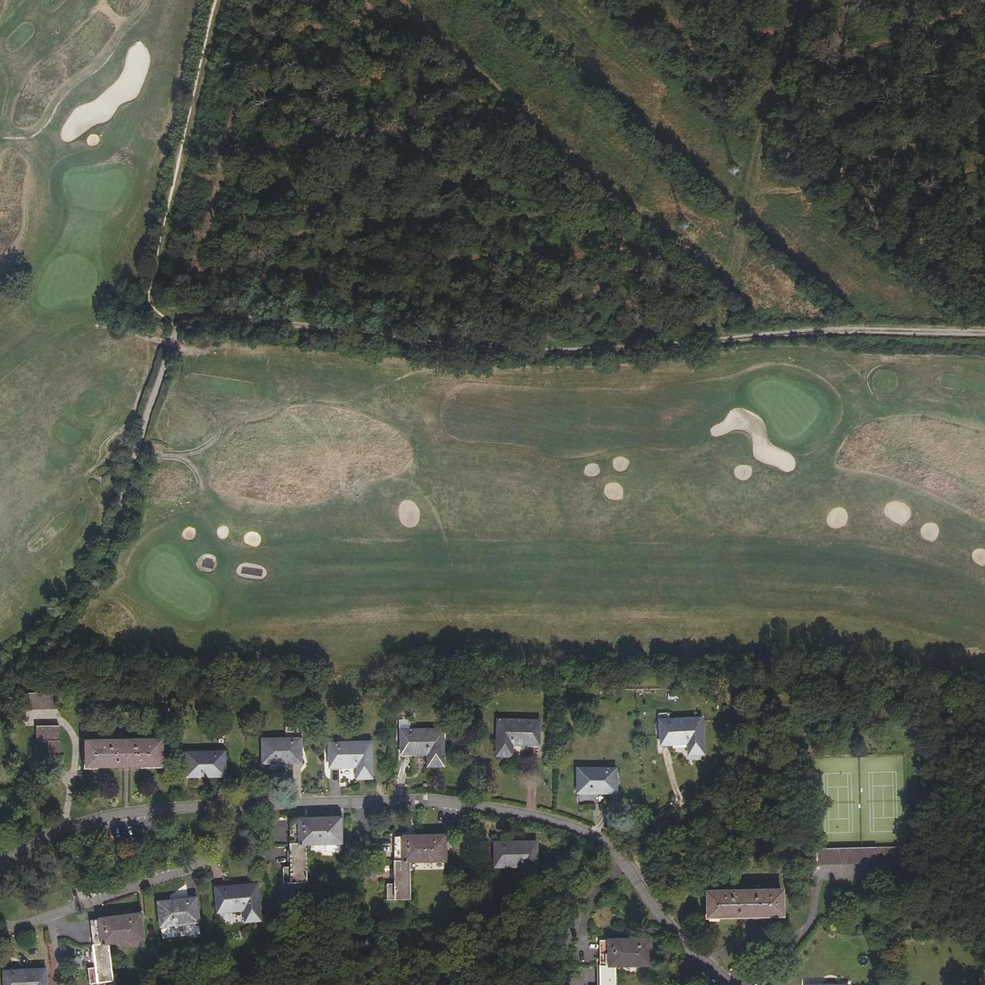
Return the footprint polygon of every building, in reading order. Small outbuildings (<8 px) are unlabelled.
[(59,693),(20,693),(20,709),(59,708),(59,693)] [(532,725),(532,721),(499,719),(497,755),(512,756),(512,744),(539,745),(540,725),(532,725)] [(701,719),(668,721),(668,725),(660,726),(661,745),(688,744),(689,756),(703,755),(701,719)] [(59,726),(36,726),(36,742),(48,742),(49,753),(60,753),(59,726)] [(442,731),(409,731),(409,735),(401,735),(401,754),(428,754),(428,766),(442,766),(442,731)] [(263,740),(263,763),(301,763),(301,743),(293,743),(293,739),(263,740)] [(86,742),(86,767),(161,765),(161,740),(86,742)] [(370,743),(337,744),(337,748),(329,748),(330,768),(356,767),(357,779),(371,779),(370,743)] [(186,753),(186,776),(224,776),(224,756),(216,756),(216,752),(186,753)] [(578,769),(578,793),(616,793),(616,773),(608,773),(608,769),(578,769)] [(307,881),(306,844),(326,844),(340,843),(341,843),(340,830),(337,830),(337,818),(289,820),(291,868),(282,869),(282,882),(307,881)] [(411,898),(410,862),(445,861),(445,848),(442,848),(442,836),(394,837),(395,885),(386,885),(386,898),(411,898)] [(340,843),(326,844),(326,850),(327,852),(339,852),(341,849),(340,843)] [(536,843),(503,843),(503,847),(495,847),(495,867),(522,867),(522,879),(537,879),(536,843)] [(878,863),(877,847),(861,846),(816,849),(805,849),(805,861),(817,861),(817,865),(878,863)] [(257,885),(224,888),(224,892),(216,893),(218,912),(244,910),(245,922),(260,921),(257,885)] [(707,892),(707,917),(782,916),(782,891),(707,892)] [(158,902),(161,926),(198,922),(196,902),(189,903),(188,899),(158,902)] [(113,980),(108,944),(143,939),(141,926),(138,927),(137,915),(90,921),(96,969),(86,970),(88,983),(113,980)] [(615,966),(651,965),(650,952),(647,952),(647,940),(600,941),(600,984),(616,984),(615,966)] [(12,972),(12,976),(4,976),(4,984),(45,984),(45,970),(12,972)]
